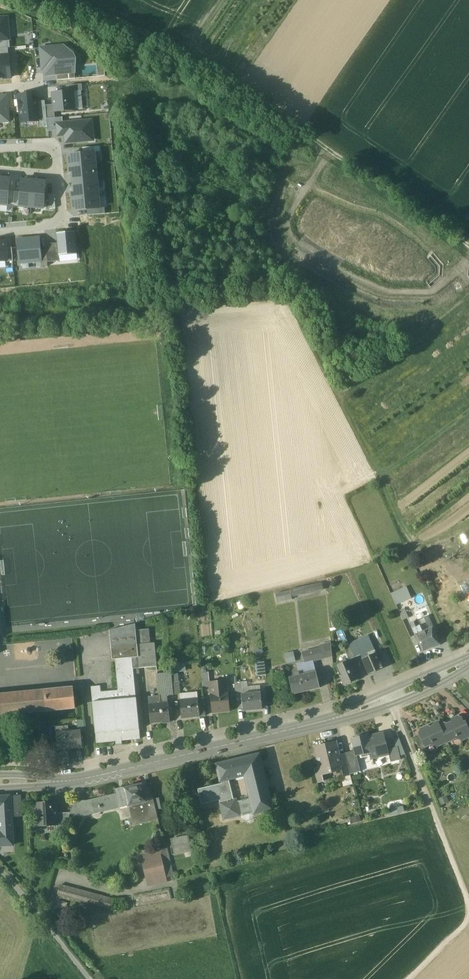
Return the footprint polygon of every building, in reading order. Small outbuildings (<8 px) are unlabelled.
[(10,39),(8,18),(0,19),(0,40),(10,39)] [(10,39),(0,40),(0,49),(9,48),(10,48),(10,39)] [(41,48),(43,69),(47,68),(47,75),(57,75),(75,73),(73,54),(64,46),(41,48)] [(9,56),(9,48),(0,49),(0,57),(9,56)] [(11,79),(9,56),(0,57),(0,79),(11,79)] [(105,69),(97,63),(98,77),(105,76),(105,69)] [(70,92),(53,93),(54,105),(54,112),(75,110),(74,92),(70,92)] [(21,123),(39,121),(37,102),(33,102),(32,94),(19,95),(21,123)] [(0,97),(0,122),(9,121),(7,96),(0,97)] [(39,126),(48,125),(47,119),(46,105),(46,101),(37,102),(39,121),(39,126)] [(54,112),(54,105),(46,105),(47,119),(55,118),(54,112)] [(55,118),(47,119),(48,125),(48,131),(57,130),(56,124),(63,123),(63,117),(55,118)] [(94,140),(93,121),(63,123),(56,124),(57,130),(57,137),(65,136),(66,143),(94,140)] [(68,155),(69,167),(96,164),(95,153),(68,155)] [(96,164),(69,167),(70,173),(73,173),(74,183),(79,182),(97,180),(96,164)] [(8,205),(10,179),(0,178),(0,205),(8,205)] [(34,181),(22,180),(20,206),(32,207),(34,181)] [(97,180),(79,182),(74,183),(75,192),(72,193),(72,199),(99,196),(97,180)] [(32,207),(44,208),(46,182),(34,181),(32,207)] [(99,196),(72,199),(73,211),(100,208),(99,196)] [(78,254),(76,231),(57,233),(58,244),(59,256),(78,254)] [(39,238),(18,240),(20,264),(42,262),(39,238)] [(59,256),(58,244),(47,245),(48,262),(60,261),(59,256)] [(274,591),(276,600),(323,589),(321,580),(274,591)] [(460,585),(465,596),(468,594),(468,588),(467,583),(460,585)] [(407,587),(391,594),(396,605),(411,598),(407,587)] [(405,608),(399,611),(403,620),(409,617),(405,608)] [(422,632),(417,620),(411,623),(416,635),(422,632)] [(136,624),(110,630),(113,659),(115,659),(132,657),(139,657),(138,644),(136,630),(136,624)] [(422,632),(416,635),(423,651),(432,647),(433,648),(437,646),(437,645),(439,644),(432,628),(422,632)] [(149,629),(136,630),(138,644),(150,643),(149,629)] [(369,636),(355,642),(358,649),(371,642),(369,636)] [(331,642),(320,645),(321,648),(323,658),(332,656),(331,642)] [(358,649),(355,642),(350,645),(355,657),(355,658),(361,655),(358,649)] [(371,642),(358,649),(361,655),(362,658),(369,656),(368,653),(375,650),(371,642)] [(150,643),(138,644),(139,657),(140,668),(157,666),(155,643),(150,643)] [(355,657),(350,645),(344,647),(349,660),(350,660),(355,658),(355,657)] [(321,648),(302,652),(305,662),(305,663),(313,660),(323,658),(321,648)] [(293,650),(284,653),(286,662),(295,660),(293,650)] [(383,668),(375,650),(368,653),(369,656),(362,658),(369,674),(383,668)] [(132,657),(115,659),(118,690),(119,699),(136,698),(132,657)] [(313,660),(305,663),(305,662),(297,664),(300,675),(316,671),(313,660)] [(349,660),(337,665),(342,676),(341,676),(344,685),(358,679),(350,660),(349,660)] [(174,671),(186,670),(185,663),(174,663),(174,671)] [(300,675),(289,678),(293,694),(320,687),(316,671),(300,675)] [(172,672),(157,673),(159,697),(160,704),(168,703),(167,695),(174,695),(173,683),(172,672)] [(206,672),(202,673),(203,687),(210,686),(210,683),(209,672),(206,672)] [(227,681),(210,683),(210,686),(211,690),(210,690),(211,696),(219,696),(219,693),(228,693),(227,681)] [(242,682),(235,683),(236,700),(242,699),(242,694),(243,694),(242,682)] [(100,686),(91,687),(93,702),(119,699),(118,690),(101,692),(100,686)] [(74,687),(45,690),(46,696),(47,696),(48,699),(46,699),(47,711),(76,708),(74,687)] [(47,711),(46,699),(48,699),(47,696),(46,696),(45,690),(0,694),(0,715),(47,711)] [(243,694),(242,694),(242,699),(243,711),(263,709),(261,692),(243,694)] [(219,696),(211,696),(212,711),(221,710),(221,711),(230,711),(228,693),(219,693),(219,696)] [(159,697),(149,698),(149,705),(160,704),(159,697)] [(119,699),(93,702),(97,743),(140,739),(137,698),(136,698),(119,699)] [(198,699),(180,700),(182,718),(200,716),(198,699)] [(160,704),(149,705),(151,722),(163,721),(163,723),(170,722),(168,703),(160,704)] [(452,723),(447,725),(444,723),(440,725),(447,741),(456,737),(462,739),(468,736),(468,731),(465,722),(463,723),(462,719),(457,717),(453,719),(452,723)] [(430,728),(428,727),(421,730),(420,733),(420,734),(426,745),(432,743),(438,745),(447,741),(440,725),(438,722),(434,723),(435,724),(430,728)] [(81,730),(56,733),(58,749),(58,750),(68,749),(83,747),(81,730)] [(369,736),(368,736),(372,752),(371,752),(373,758),(389,754),(388,749),(384,732),(369,736)] [(368,734),(352,738),(355,751),(356,756),(357,756),(371,752),(372,752),(368,736),(369,736),(368,734)] [(420,734),(414,737),(421,752),(425,750),(425,748),(426,745),(420,734)] [(336,742),(315,747),(320,768),(321,774),(322,774),(342,769),(343,769),(341,763),(339,755),(336,742)] [(398,747),(388,749),(389,754),(391,762),(401,759),(398,747)] [(68,749),(58,750),(58,749),(55,749),(56,762),(69,761),(68,749)] [(355,751),(345,753),(347,761),(350,774),(361,771),(357,756),(356,756),(355,751)] [(260,753),(241,758),(245,775),(247,783),(266,778),(260,753)] [(245,775),(241,758),(232,760),(236,778),(245,775)] [(232,760),(216,764),(220,781),(221,781),(229,779),(236,778),(232,760)] [(347,761),(341,763),(343,769),(342,769),(343,775),(350,774),(347,761)] [(320,768),(314,769),(317,782),(324,781),(322,774),(321,774),(320,768)] [(266,778),(247,783),(249,794),(250,795),(269,790),(266,778)] [(222,783),(198,789),(202,804),(220,800),(221,802),(234,798),(229,779),(221,781),(222,783)] [(146,800),(143,789),(144,787),(143,784),(140,783),(137,783),(137,784),(131,786),(131,785),(127,786),(127,787),(115,790),(116,793),(87,800),(82,816),(129,805),(133,825),(158,819),(156,810),(153,799),(153,798),(146,800)] [(269,790),(250,795),(250,798),(254,812),(255,814),(273,809),(269,790)] [(0,831),(0,845),(13,845),(13,830),(12,817),(22,816),(20,795),(11,795),(0,796),(0,825),(0,831)] [(221,802),(219,802),(224,820),(241,815),(254,812),(250,798),(237,801),(237,798),(234,798),(221,802)] [(387,802),(388,807),(402,804),(401,799),(387,802)] [(87,800),(74,800),(70,812),(70,813),(82,816),(87,800)] [(52,802),(36,803),(38,825),(57,824),(57,813),(56,806),(52,802)] [(389,807),(391,814),(404,812),(403,804),(389,807)] [(70,812),(57,813),(57,824),(57,831),(65,831),(70,813),(70,812)] [(189,835),(171,839),(175,855),(184,852),(184,850),(191,848),(189,835)] [(171,875),(165,848),(159,850),(165,874),(165,876),(171,875)] [(159,850),(143,854),(148,878),(165,874),(159,850)] [(165,874),(148,878),(150,885),(167,882),(165,876),(165,874)] [(111,898),(60,885),(58,894),(109,908),(111,898)]
